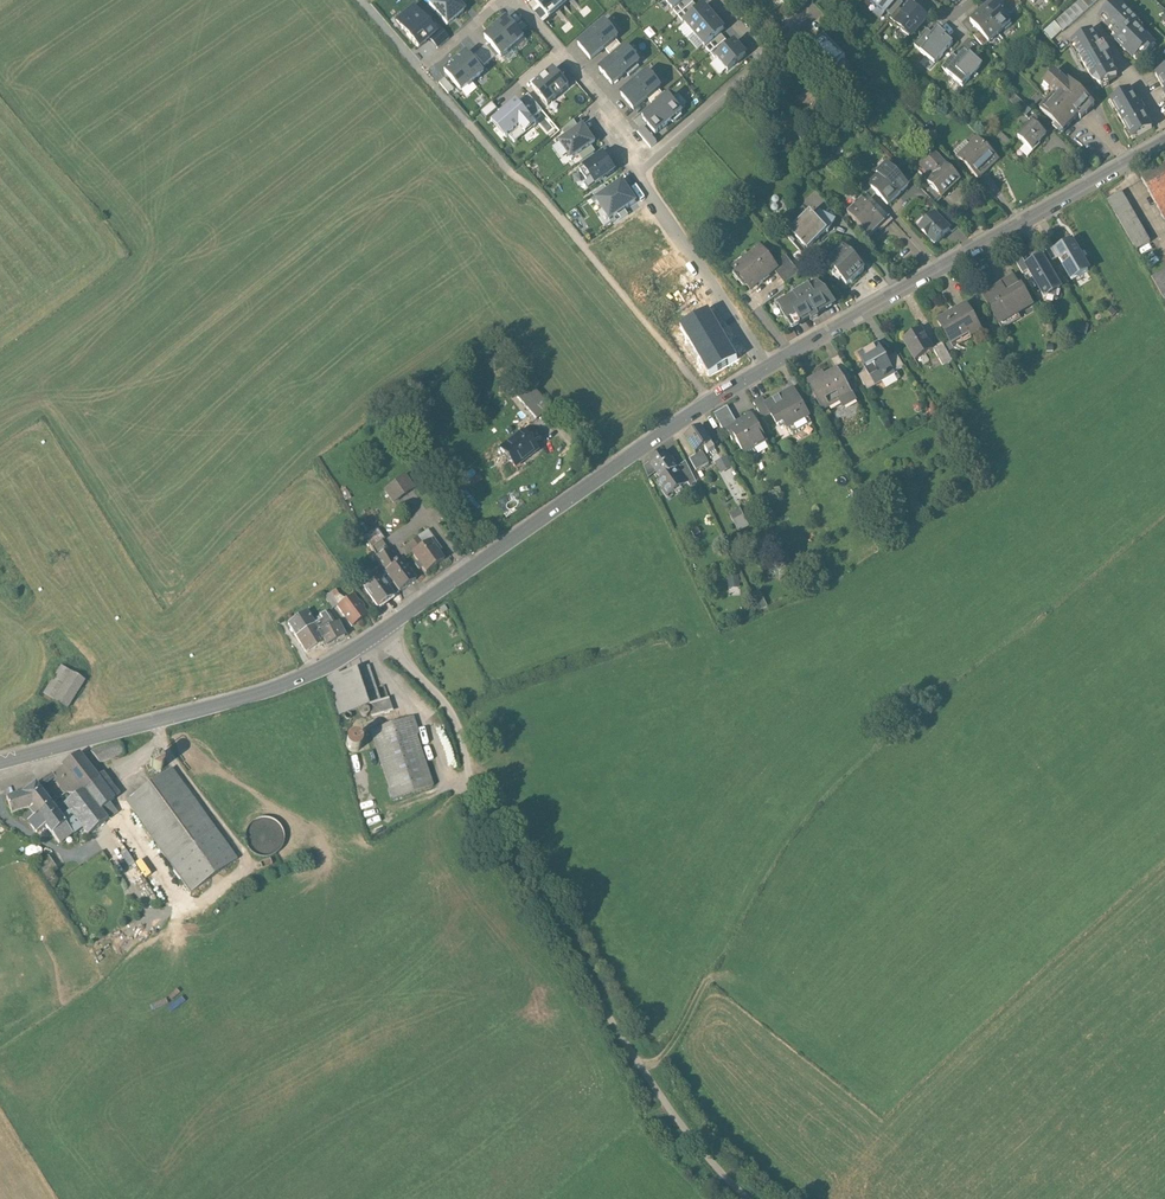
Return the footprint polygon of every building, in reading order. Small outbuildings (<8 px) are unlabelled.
[(447,25),(464,11),(458,4),(455,0),(435,0),(429,5),(447,25)] [(549,18),(564,5),(559,0),(533,0),(538,6),(548,18),(549,18)] [(683,0),(664,0),(672,9),(683,0)] [(691,0),(687,0),(674,11),(678,16),(693,3),(691,0)] [(884,12),(895,0),(870,0),(884,12)] [(892,19),(911,37),(930,16),(913,0),(909,0),(892,19)] [(1094,20),(1116,43),(1139,22),(1119,0),(1116,0),(1094,20)] [(698,9),(693,3),(678,16),(683,22),(698,9)] [(994,4),(983,14),(1000,34),(1011,24),(994,4)] [(548,18),(538,6),(533,11),(543,23),(548,18)] [(694,35),(714,18),(704,6),(684,23),(694,35)] [(395,22),(418,49),(429,39),(435,34),(429,27),(413,8),(395,22)] [(523,33),(528,28),(515,13),(510,17),(523,33)] [(988,43),(1000,34),(983,14),(971,23),(988,43)] [(705,47),(724,30),(714,18),(694,35),(705,47)] [(496,28),(513,48),(524,38),(507,19),(496,28)] [(592,34),(578,46),(591,60),(604,48),(615,39),(618,37),(605,22),(603,25),(599,21),(589,30),(592,34)] [(1139,22),(1116,43),(1137,66),(1160,45),(1139,22)] [(435,23),(429,27),(435,34),(429,39),(437,49),(449,39),(435,23)] [(935,23),(916,44),(934,61),(953,39),(935,23)] [(1052,24),(1045,30),(1052,37),(1059,31),(1052,24)] [(485,38),(501,57),(513,48),(496,28),(485,38)] [(1092,29),(1069,42),(1095,89),(1119,76),(1092,29)] [(726,41),(721,36),(706,49),(710,54),(726,41)] [(845,59),(824,37),(807,53),(829,75),(845,59)] [(620,44),(615,39),(604,48),(609,54),(620,44)] [(730,46),(726,41),(710,54),(715,59),(716,58),(730,46)] [(728,71),(746,55),(735,42),(730,46),(716,58),(728,71)] [(624,50),(620,44),(609,54),(613,59),(624,50)] [(960,44),(941,66),(960,82),(979,61),(960,44)] [(490,61),(495,57),(486,46),(480,50),(490,61)] [(613,59),(600,71),(612,85),(626,73),(629,77),(639,68),(636,64),(639,62),(627,48),(624,50),(613,59)] [(456,63),(473,82),(484,72),(468,53),(456,63)] [(444,73),(461,92),(473,82),(456,63),(444,73)] [(1054,90),(1040,106),(1064,129),(1093,98),(1056,64),(1042,79),(1054,90)] [(1156,72),(1164,88),(1164,66),(1156,72)] [(557,73),(568,86),(575,80),(564,67),(557,73)] [(532,89),(548,106),(569,87),(568,86),(557,73),(554,70),(532,89)] [(635,84),(621,96),(633,110),(647,99),(658,90),(661,87),(648,73),(646,75),(643,71),(632,80),(635,84)] [(1131,87),(1111,98),(1133,137),(1153,126),(1131,87)] [(663,95),(658,90),(647,99),(652,104),(655,101),(663,95)] [(663,95),(655,101),(660,107),(670,98),(665,93),(663,95)] [(528,94),(518,103),(532,119),(542,111),(528,94)] [(660,107),(643,121),(656,135),(682,113),(681,111),(688,105),(679,94),(671,100),(670,98),(660,107)] [(780,104),(775,98),(772,102),(776,107),(780,104)] [(516,101),(492,122),(505,139),(508,136),(514,143),(525,134),(536,125),(532,119),(518,103),(516,101)] [(1016,133),(1030,148),(1048,132),(1033,117),(1016,133)] [(567,138),(579,129),(574,121),(562,131),(567,138)] [(568,154),(572,160),(579,155),(591,147),(596,144),(583,126),(579,129),(567,138),(560,142),(564,148),(563,149),(567,155),(568,154)] [(657,143),(644,128),(637,133),(651,149),(657,143)] [(980,178),(999,157),(974,135),(956,155),(980,178)] [(594,154),(595,153),(591,147),(579,155),(583,161),(594,154)] [(942,196),(960,178),(932,151),(914,169),(942,196)] [(594,154),(583,161),(580,163),(584,169),(598,159),(594,154)] [(585,183),(589,189),(614,172),(603,156),(598,159),(584,169),(580,172),(587,181),(585,183)] [(1159,163),(1136,175),(1148,196),(1164,226),(1164,173),(1159,163)] [(889,165),(878,175),(894,193),(905,183),(889,165)] [(878,175),(868,184),(885,201),(894,193),(878,175)] [(597,201),(610,220),(618,215),(624,211),(636,202),(623,183),(608,193),(597,201)] [(881,197),(870,186),(866,189),(877,201),(881,197)] [(597,201),(608,193),(604,187),(593,195),(597,201)] [(862,197),(883,221),(889,215),(868,191),(862,197)] [(1121,191),(1106,199),(1134,250),(1149,242),(1121,191)] [(847,210),(869,234),(883,221),(862,197),(847,210)] [(828,229),(809,209),(788,229),(807,249),(828,229)] [(942,247),(960,231),(940,209),(922,225),(942,247)] [(624,211),(618,215),(622,221),(628,216),(624,211)] [(1054,252),(1055,251),(1048,239),(1042,242),(1052,261),(1057,258),(1054,252)] [(1057,258),(1071,282),(1090,271),(1073,241),(1055,251),(1054,252),(1057,258)] [(842,243),(824,262),(848,284),(866,265),(842,243)] [(760,245),(730,267),(748,291),(774,272),(778,269),(775,265),(760,245)] [(1028,271),(1025,266),(1018,253),(1012,256),(1023,274),(1028,271)] [(785,286),(800,274),(786,256),(775,265),(778,269),(774,272),(785,286)] [(1028,271),(1045,300),(1062,290),(1043,256),(1025,266),(1028,271)] [(1150,277),(1163,301),(1164,300),(1164,271),(1164,269),(1150,277)] [(982,295),(999,325),(1033,306),(1015,276),(982,295)] [(817,283),(778,304),(791,327),(835,305),(817,283)] [(967,304),(937,321),(953,349),(982,332),(967,304)] [(709,377),(738,360),(709,312),(681,328),(689,341),(686,343),(686,344),(690,342),(702,362),(699,364),(699,365),(705,362),(712,374),(708,376),(709,377)] [(922,330),(903,341),(915,362),(934,351),(934,350),(922,330)] [(879,344),(858,356),(867,372),(859,377),(868,392),(895,375),(894,373),(887,360),(879,344)] [(942,345),(934,350),(934,351),(943,366),(952,361),(942,345)] [(896,355),(887,360),(894,373),(904,368),(896,355)] [(839,373),(840,373),(847,384),(853,381),(840,358),(832,362),(839,373)] [(825,378),(809,387),(823,412),(830,408),(829,405),(838,400),(841,401),(844,407),(856,401),(847,384),(840,373),(839,373),(827,380),(825,378)] [(552,406),(529,381),(515,394),(538,419),(552,406)] [(793,389),(765,406),(770,416),(777,428),(784,425),(788,432),(810,419),(793,389)] [(770,416),(765,406),(761,400),(754,404),(763,420),(770,416)] [(727,432),(738,426),(728,408),(714,416),(725,435),(728,433),(727,432)] [(738,426),(727,432),(728,433),(733,442),(735,440),(746,459),(757,453),(755,450),(767,443),(753,417),(738,426)] [(540,451),(525,429),(500,446),(516,468),(540,451)] [(712,445),(702,429),(685,440),(695,456),(702,452),(712,445)] [(678,469),(666,452),(649,464),(656,474),(661,481),(658,483),(668,498),(688,484),(678,469)] [(709,465),(702,452),(695,456),(689,460),(696,472),(709,465)] [(728,458),(716,464),(721,475),(734,469),(728,458)] [(686,463),(678,469),(688,484),(691,488),(697,485),(686,463)] [(656,474),(649,464),(644,468),(649,479),(656,474)] [(385,488),(394,503),(417,490),(408,475),(385,488)] [(749,527),(740,510),(730,515),(739,532),(749,527)] [(431,540),(413,553),(428,573),(446,560),(431,540)] [(387,551),(377,559),(386,570),(384,572),(399,593),(417,580),(401,559),(396,563),(387,551)] [(739,577),(728,578),(730,596),(740,595),(739,577)] [(381,578),(364,589),(378,610),(395,598),(381,578)] [(760,592),(753,595),(761,611),(767,608),(760,592)] [(351,629),(369,616),(354,595),(336,608),(351,629)] [(307,612),(287,624),(296,638),(315,626),(307,612)] [(346,637),(338,623),(318,634),(324,644),(326,648),(346,637)] [(296,638),(306,653),(324,644),(318,634),(315,626),(296,638)] [(368,665),(327,677),(338,715),(379,704),(368,665)] [(85,682),(60,667),(43,695),(67,711),(85,682)] [(412,717),(371,731),(395,801),(436,787),(412,717)] [(125,754),(120,741),(93,750),(98,764),(125,754)] [(79,753),(51,773),(71,800),(84,790),(99,779),(79,753)] [(236,862),(172,770),(125,802),(189,895),(236,862)] [(84,790),(99,812),(115,800),(100,779),(99,779),(84,790)] [(35,784),(19,795),(5,799),(9,816),(30,811),(40,824),(56,811),(35,784)] [(87,838),(108,821),(99,812),(84,790),(71,800),(56,811),(75,833),(81,829),(87,838)] [(56,811),(40,824),(59,846),(75,833),(56,811)] [(245,838),(246,844),(249,850),(254,854),(260,857),(266,858),(272,856),(278,853),(282,848),(284,841),(284,835),(282,829),(278,824),(273,820),(267,818),(260,819),(254,821),(249,826),(246,831),(245,838)]
